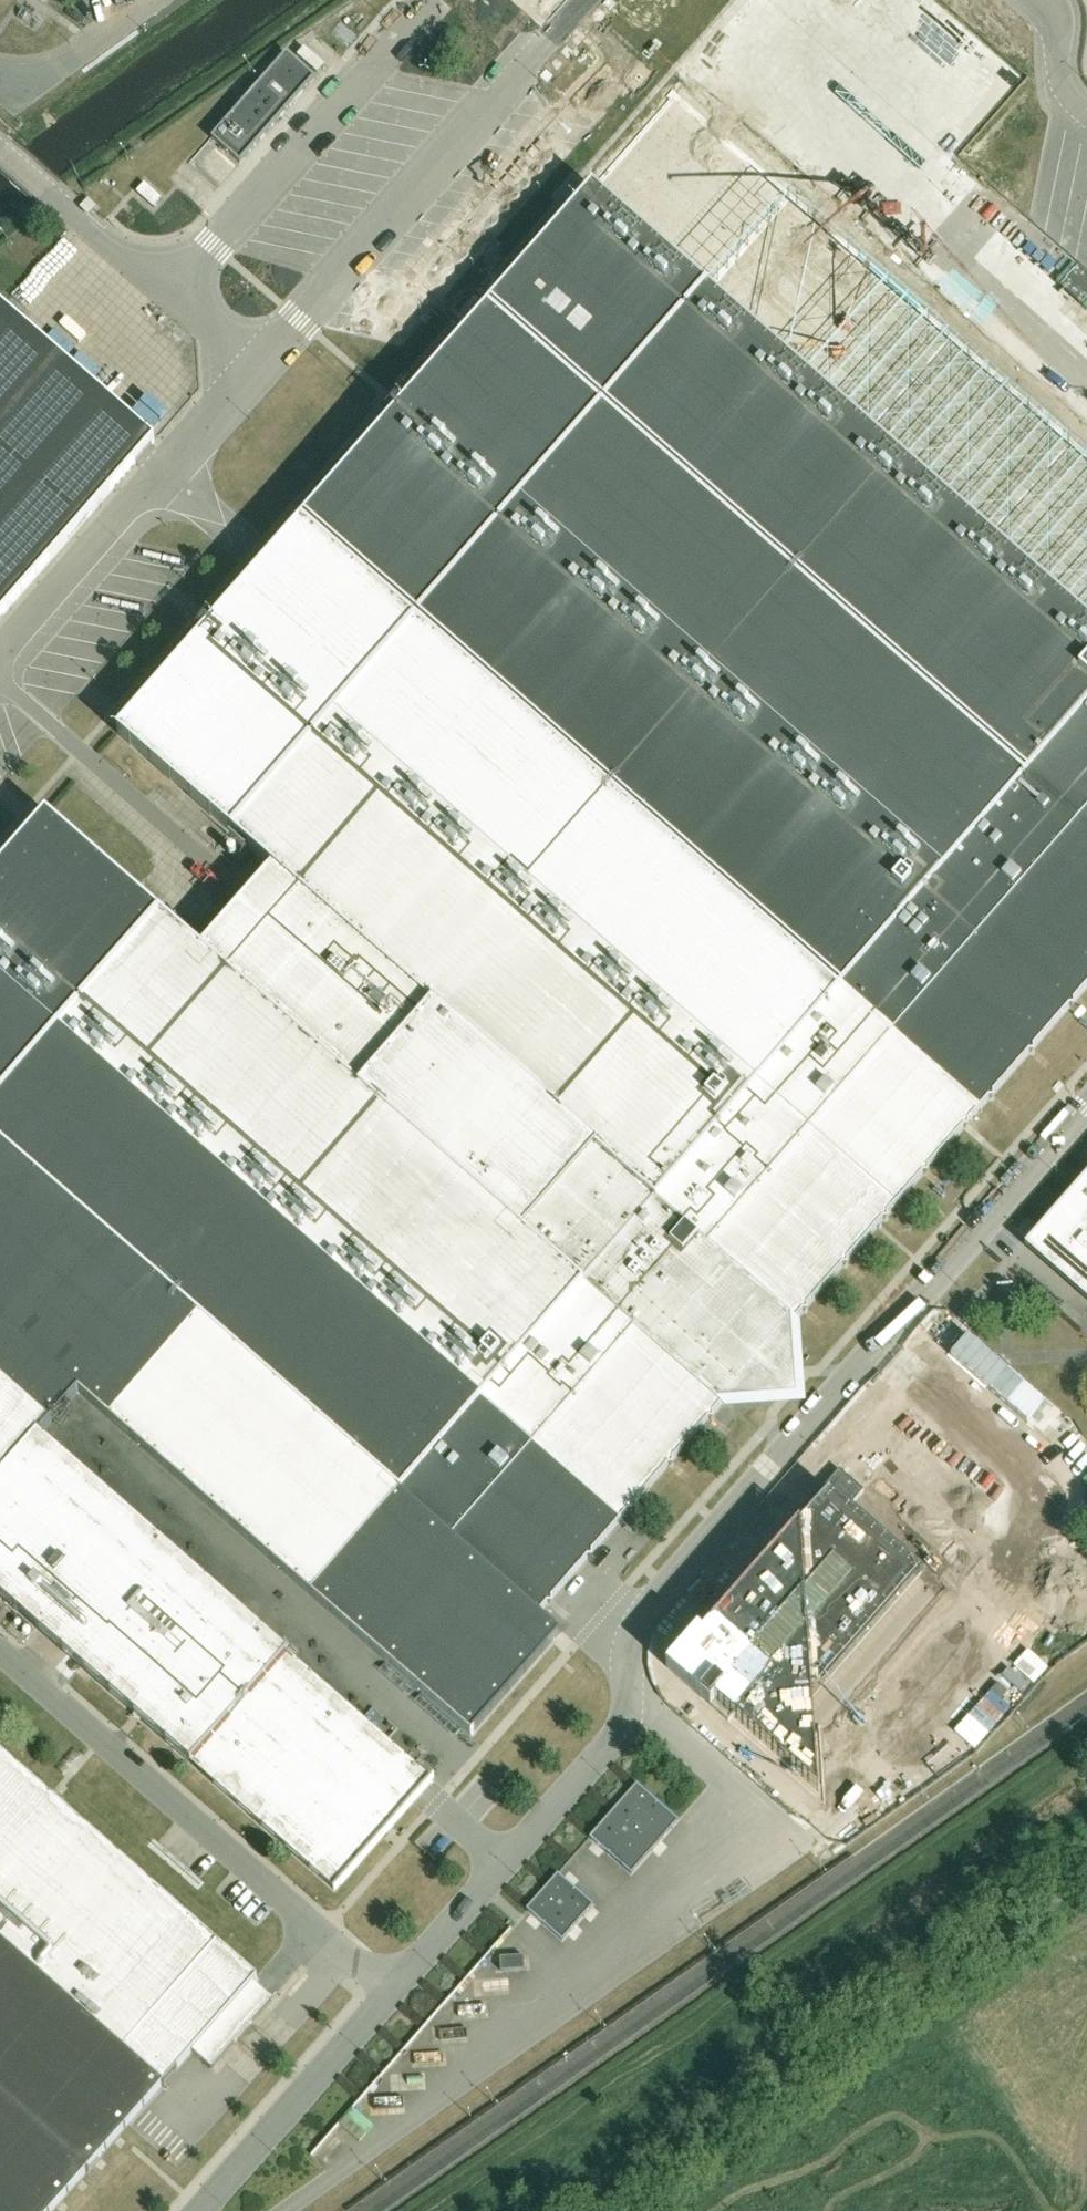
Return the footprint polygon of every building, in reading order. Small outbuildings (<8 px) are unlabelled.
[(286,56),(213,139),(240,163),(314,79),(286,56)] [(137,192),(155,208),(163,199),(145,184),(137,192)] [(193,645),(117,732),(273,868),(202,949),(47,813),(0,867),(0,1595),(334,1888),(335,1890),(340,1885),(340,1884),(391,1825),(393,1827),(394,1826),(392,1824),(430,1782),(435,1777),(434,1776),(433,1776),(431,1778),(41,1436),(42,1435),(79,1393),(472,1736),(561,1634),(539,1615),(722,1405),(722,1404),(723,1404),(722,1403),(721,1402),(741,1380),(759,1378),(757,1361),(792,1321),(793,1322),(794,1322),(997,1091),(1066,1012),(1086,989),(1086,622),(575,188),(193,645)] [(155,443),(0,307),(0,620),(155,443)] [(1035,1245),(1049,1257),(1052,1254),(1052,1253),(1049,1256),(1036,1245),(1042,1238),(1045,1241),(1046,1240),(1050,1244),(1049,1244),(1056,1250),(1057,1250),(1069,1261),(1062,1269),(1063,1270),(1072,1260),(1082,1268),(1080,1270),(1086,1277),(1086,1186),(1035,1245)] [(192,2052),(212,2069),(273,2000),(253,1982),(258,1977),(257,1976),(0,1751),(0,2210),(52,2210),(192,2052)] [(637,1784),(589,1838),(631,1874),(679,1820),(637,1784)] [(482,1820),(475,1828),(490,1842),(497,1834),(482,1820)] [(433,1843),(442,1855),(457,1844),(447,1831),(433,1843)] [(594,1905),(558,1873),(526,1909),(562,1941),(594,1905)] [(501,1958),(501,1971),(525,1970),(524,1956),(501,1958)]
